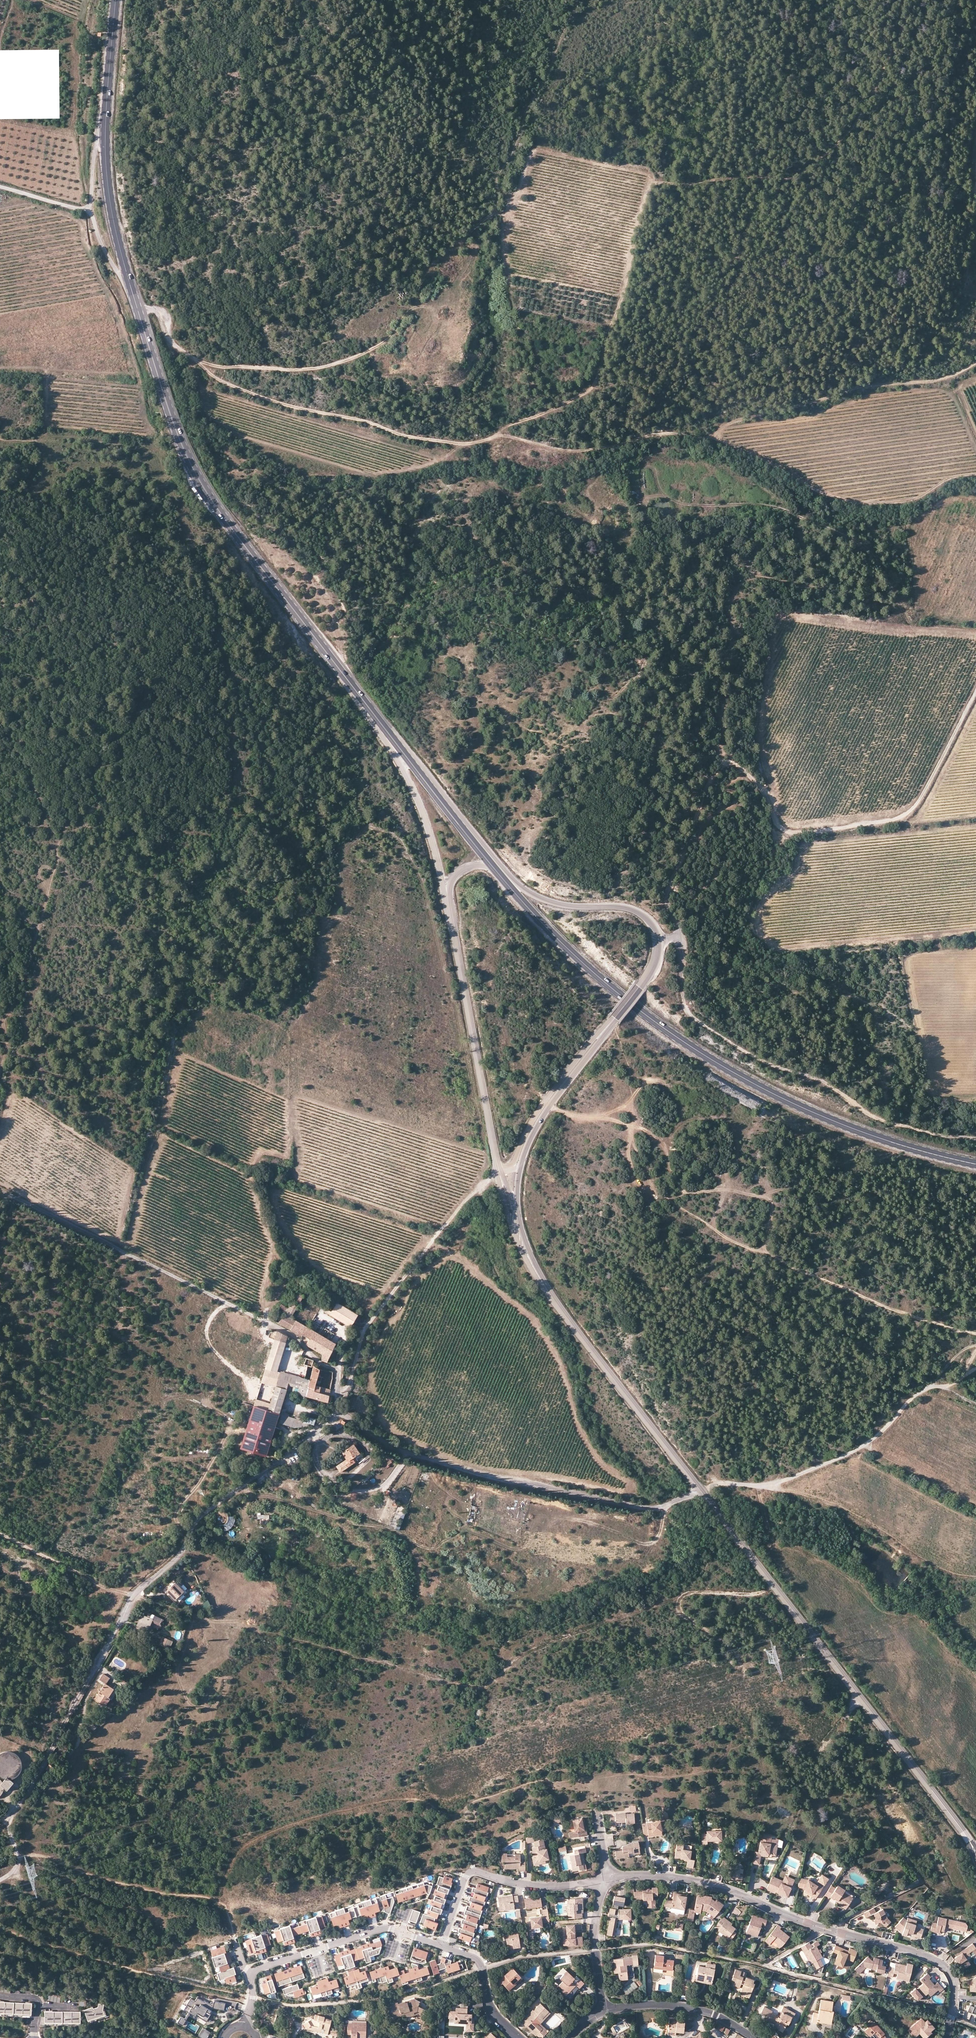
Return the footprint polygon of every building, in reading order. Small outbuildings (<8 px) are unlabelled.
[(290,1304),(296,1308),(304,1294),(298,1290),(294,1297),(289,1294),(286,1299),(291,1302),(290,1304)] [(332,1308),(320,1301),(317,1306),(351,1326),(358,1314),(336,1302),(332,1308)] [(280,1309),(285,1313),(288,1306),(283,1303),(280,1309)] [(288,1306),(285,1313),(291,1316),(296,1308),(290,1304),(288,1306)] [(300,1336),(302,1338),(308,1345),(322,1353),(321,1360),(326,1362),(330,1352),(335,1342),(291,1316),(285,1313),(279,1323),(300,1336)] [(288,1336),(277,1331),(274,1340),(285,1343),(288,1336)] [(276,1371),(285,1343),(274,1340),(261,1383),(275,1387),(276,1386),(287,1390),(286,1391),(297,1394),(301,1378),(276,1371)] [(320,1370),(308,1366),(305,1379),(301,1378),(309,1380),(308,1387),(315,1389),(316,1386),(320,1370)] [(333,1372),(320,1370),(316,1386),(317,1386),(321,1387),(329,1396),(333,1378),(333,1373),(333,1372)] [(306,1396),(308,1387),(309,1380),(301,1378),(297,1394),(306,1396)] [(287,1390),(276,1386),(275,1387),(270,1403),(260,1400),(261,1397),(257,1396),(240,1448),(266,1456),(286,1391),(287,1390)] [(308,1387),(306,1396),(327,1402),(329,1396),(321,1387),(317,1386),(316,1386),(315,1389),(308,1387)] [(289,1415),(282,1413),(279,1422),(281,1424),(294,1428),(307,1426),(308,1424),(313,1425),(315,1420),(305,1416),(304,1420),(297,1418),(296,1419),(289,1417),(289,1415)] [(361,1456),(353,1445),(346,1450),(342,1453),(346,1460),(336,1466),(340,1472),(354,1462),(354,1461),(361,1456)] [(224,1529),(232,1528),(231,1522),(234,1521),(233,1516),(228,1517),(229,1522),(223,1523),(224,1529)] [(184,1592),(175,1583),(166,1591),(168,1593),(175,1600),(184,1592)] [(136,1624),(147,1629),(151,1620),(153,1621),(160,1624),(162,1619),(148,1612),(146,1616),(141,1614),(138,1621),(136,1624)] [(162,1636),(160,1640),(165,1643),(170,1645),(172,1640),(162,1636)] [(99,1679),(105,1683),(109,1677),(103,1673),(99,1679)] [(105,1705),(110,1697),(108,1696),(113,1688),(105,1683),(104,1685),(95,1698),(105,1705)] [(6,1790),(13,1782),(9,1779),(15,1777),(18,1775),(20,1772),(22,1768),(22,1763),(20,1758),(18,1755),(14,1753),(8,1751),(3,1751),(0,1753),(0,1777),(4,1779),(1,1782),(0,1780),(0,1794),(1,1792),(2,1790),(2,1787),(6,1790)] [(52,1774),(53,1772),(52,1771),(54,1769),(49,1764),(46,1769),(52,1774)] [(659,1817),(664,1816),(664,1820),(668,1820),(667,1813),(663,1810),(658,1811),(659,1817)] [(616,1822),(623,1822),(623,1820),(625,1820),(625,1821),(625,1823),(634,1822),(633,1813),(624,1813),(624,1812),(614,1813),(615,1816),(609,1817),(610,1825),(616,1824),(616,1822)] [(653,1832),(662,1830),(666,1830),(664,1820),(664,1816),(659,1817),(660,1821),(656,1821),(654,1822),(642,1823),(644,1835),(649,1834),(649,1836),(653,1835),(653,1832)] [(572,1819),(575,1830),(576,1836),(587,1834),(586,1828),(584,1829),(583,1821),(582,1817),(572,1819)] [(722,1835),(727,1835),(726,1829),(707,1830),(707,1833),(702,1834),(702,1845),(708,1845),(708,1840),(722,1840),(722,1835)] [(762,1833),(761,1841),(771,1843),(773,1835),(762,1833)] [(534,1840),(534,1841),(535,1846),(532,1846),(533,1851),(532,1851),(533,1856),(532,1856),(534,1864),(540,1863),(539,1860),(545,1859),(549,1858),(547,1848),(545,1848),(543,1839),(539,1839),(534,1840)] [(616,1858),(624,1856),(623,1852),(628,1852),(633,1851),(634,1853),(640,1853),(638,1841),(627,1843),(627,1844),(622,1845),(622,1846),(622,1848),(615,1849),(616,1858)] [(772,1851),(776,1852),(777,1846),(778,1844),(771,1843),(761,1841),(759,1852),(754,1851),(752,1863),(760,1864),(761,1855),(762,1854),(764,1854),(764,1856),(768,1856),(770,1850),(772,1851)] [(688,1858),(688,1860),(687,1866),(693,1867),(695,1859),(690,1858),(692,1850),(683,1848),(684,1844),(677,1843),(675,1856),(688,1858)] [(585,1847),(575,1849),(575,1854),(570,1854),(572,1870),(583,1868),(582,1862),(581,1858),(584,1857),(583,1852),(586,1852),(585,1847)] [(507,1853),(502,1853),(502,1861),(506,1861),(506,1868),(515,1868),(515,1865),(516,1865),(516,1867),(519,1867),(519,1868),(520,1870),(526,1870),(526,1861),(521,1861),(521,1854),(515,1854),(515,1856),(507,1856),(507,1853)] [(729,1861),(724,1858),(721,1866),(726,1868),(729,1861)] [(585,1862),(582,1862),(583,1868),(572,1870),(573,1872),(586,1870),(585,1862)] [(741,1867),(732,1865),(730,1874),(734,1875),(733,1879),(742,1881),(744,1873),(740,1873),(741,1867)] [(453,1878),(445,1875),(444,1877),(440,1875),(437,1884),(439,1884),(437,1889),(436,1888),(434,1894),(436,1895),(434,1899),(433,1898),(431,1904),(432,1905),(431,1909),(429,1909),(427,1914),(424,1913),(421,1922),(425,1924),(433,1926),(432,1927),(437,1929),(439,1922),(435,1921),(436,1917),(437,1918),(439,1912),(441,1913),(443,1908),(441,1908),(443,1902),(444,1903),(446,1898),(444,1897),(446,1892),(448,1893),(449,1888),(450,1888),(453,1882),(452,1881),(453,1878)] [(773,1877),(772,1879),(784,1885),(787,1881),(793,1884),(795,1881),(786,1876),(783,1882),(773,1877)] [(809,1891),(808,1893),(817,1899),(829,1880),(823,1876),(818,1883),(810,1878),(809,1879),(801,1878),(799,1887),(804,1888),(807,1890),(809,1891)] [(784,1885),(772,1879),(767,1889),(776,1894),(776,1892),(780,1893),(781,1892),(788,1895),(793,1884),(787,1881),(784,1885)] [(407,1887),(395,1891),(397,1897),(398,1900),(399,1902),(410,1898),(422,1894),(426,1893),(429,1894),(430,1893),(433,1883),(427,1881),(418,1884),(407,1887)] [(489,1887),(477,1883),(476,1887),(473,1886),(472,1891),(474,1892),(473,1896),(470,1896),(469,1900),(471,1901),(470,1905),(467,1904),(466,1909),(464,1913),(467,1914),(465,1919),(463,1918),(461,1922),(464,1923),(462,1928),(459,1927),(458,1931),(461,1932),(459,1937),(470,1941),(472,1936),(473,1936),(474,1932),(473,1932),(475,1927),(476,1928),(478,1923),(477,1923),(478,1918),(479,1919),(481,1914),(482,1910),(481,1909),(483,1905),(484,1905),(485,1901),(484,1900),(486,1896),(487,1896),(488,1892),(487,1891),(489,1887)] [(843,1904),(849,1907),(854,1898),(845,1892),(846,1890),(839,1885),(836,1888),(832,1885),(826,1896),(830,1899),(831,1897),(832,1896),(836,1899),(837,1897),(840,1899),(839,1901),(843,1904)] [(643,1891),(638,1891),(638,1899),(647,1899),(648,1904),(656,1904),(655,1899),(653,1899),(653,1895),(657,1895),(657,1887),(652,1887),(652,1889),(650,1889),(645,1890),(643,1890),(643,1891)] [(398,1900),(397,1897),(396,1897),(394,1891),(380,1896),(382,1901),(384,1906),(385,1912),(390,1913),(394,1901),(398,1900)] [(675,1908),(684,1909),(687,1895),(674,1892),(673,1895),(675,1896),(675,1898),(672,1898),(672,1899),(666,1898),(663,1905),(672,1907),(672,1905),(675,1906),(675,1908)] [(716,1901),(712,1898),(707,1897),(708,1895),(698,1893),(695,1910),(695,1911),(701,1912),(702,1909),(707,1910),(715,1916),(724,1904),(717,1899),(716,1901)] [(507,1895),(499,1897),(500,1906),(505,1905),(505,1908),(505,1909),(515,1908),(514,1905),(520,1905),(518,1895),(513,1896),(507,1897),(507,1895)] [(624,1905),(625,1897),(614,1895),(612,1908),(610,1907),(609,1913),(611,1913),(610,1916),(609,1916),(608,1919),(610,1919),(607,1934),(614,1935),(617,1919),(618,1916),(626,1916),(626,1918),(631,1918),(631,1909),(617,1909),(619,1904),(624,1905)] [(354,1904),(353,1904),(357,1916),(365,1914),(366,1918),(371,1917),(376,1915),(375,1912),(380,1910),(379,1907),(384,1906),(382,1901),(381,1902),(379,1897),(370,1900),(370,1899),(366,1900),(362,1902),(354,1905),(354,1904)] [(533,1897),(525,1898),(526,1908),(542,1906),(541,1897),(533,1899),(533,1897)] [(583,1918),(582,1912),(582,1907),(583,1907),(582,1898),(568,1899),(568,1904),(570,1904),(570,1913),(568,1913),(569,1918),(583,1918)] [(357,1916),(353,1904),(351,1905),(351,1906),(344,1908),(340,1909),(345,1925),(350,1924),(348,1919),(357,1916)] [(548,1908),(540,1909),(540,1914),(543,1913),(544,1917),(549,1916),(548,1908)] [(876,1919),(875,1921),(879,1923),(882,1924),(886,1927),(891,1922),(888,1919),(883,1909),(877,1912),(875,1908),(865,1913),(867,1918),(874,1914),(876,1919)] [(278,1929),(270,1931),(273,1938),(277,1937),(278,1942),(284,1940),(285,1945),(290,1943),(295,1941),(293,1935),(301,1933),(309,1930),(311,1936),(317,1935),(321,1933),(320,1928),(325,1927),(324,1924),(328,1922),(333,1921),(334,1925),(339,1924),(340,1927),(345,1925),(340,1909),(335,1911),(329,1913),(328,1912),(325,1913),(321,1915),(322,1916),(316,1918),(316,1917),(311,1918),(298,1923),(298,1924),(297,1924),(297,1923),(285,1927),(280,1928),(280,1930),(278,1930),(278,1929)] [(420,1911),(413,1909),(409,1920),(416,1922),(420,1912),(420,1911)] [(541,1915),(530,1917),(532,1925),(527,1926),(528,1937),(534,1937),(532,1927),(543,1925),(542,1921),(541,1917),(541,1915)] [(753,1915),(747,1932),(758,1936),(762,1924),(766,1925),(767,1919),(753,1915)] [(736,1928),(732,1924),(727,1920),(728,1919),(723,1916),(719,1922),(722,1925),(720,1929),(719,1930),(729,1937),(736,1928)] [(907,1921),(908,1920),(904,1916),(896,1926),(903,1932),(903,1934),(907,1935),(909,1931),(913,1933),(913,1935),(916,1936),(921,1938),(924,1929),(916,1926),(917,1924),(907,1921)] [(938,1924),(936,1932),(940,1933),(940,1930),(945,1931),(946,1927),(965,1931),(967,1925),(965,1922),(939,1917),(938,1924)] [(568,1939),(563,1939),(563,1945),(582,1944),(582,1937),(577,1937),(577,1938),(575,1938),(575,1930),(582,1929),(581,1924),(567,1925),(568,1939)] [(774,1940),(778,1944),(780,1943),(783,1945),(790,1937),(784,1931),(782,1933),(779,1931),(781,1929),(782,1927),(779,1924),(766,1941),(770,1944),(774,1940)] [(518,1932),(504,1934),(504,1938),(506,1938),(508,1948),(526,1946),(525,1939),(519,1940),(518,1932)] [(252,1939),(246,1941),(249,1950),(251,1949),(252,1953),(256,1952),(257,1954),(261,1952),(267,1951),(265,1946),(271,1945),(267,1934),(262,1936),(261,1935),(256,1936),(251,1938),(252,1939)] [(340,1954),(335,1956),(338,1966),(343,1964),(345,1969),(350,1967),(352,1967),(355,1966),(354,1960),(359,1959),(365,1957),(366,1962),(371,1960),(370,1956),(379,1953),(382,1944),(381,1941),(372,1944),(371,1942),(366,1944),(361,1946),(362,1947),(356,1949),(350,1951),(350,1949),(345,1951),(340,1953),(340,1954)] [(819,1953),(818,1950),(816,1946),(815,1945),(812,1947),(810,1944),(809,1941),(800,1946),(803,1951),(810,1963),(812,1962),(816,1968),(822,1965),(819,1958),(822,1956),(819,1953)] [(848,1950),(835,1944),(833,1951),(838,1953),(834,1963),(842,1966),(846,1957),(853,1960),(857,1950),(849,1947),(848,1950)] [(975,1953),(975,1948),(973,1944),(961,1952),(962,1953),(960,1955),(955,1958),(963,1970),(969,1965),(969,1966),(972,1964),(970,1960),(973,1958),(972,1957),(975,1953)] [(220,1947),(211,1950),(213,1956),(212,1957),(214,1962),(215,1967),(219,1965),(221,1971),(217,1973),(220,1980),(225,1978),(227,1983),(232,1981),(233,1983),(237,1982),(235,1974),(233,1975),(232,1973),(235,1972),(234,1967),(230,1969),(228,1962),(231,1961),(230,1956),(228,1951),(226,1952),(225,1948),(221,1950),(220,1947)] [(419,1949),(414,1947),(410,1959),(423,1963),(426,1962),(427,1962),(426,1959),(428,1953),(419,1950),(419,1949)] [(810,1963),(803,1951),(799,1953),(806,1965),(810,1963)] [(655,1954),(654,1964),(662,1965),(662,1968),(663,1968),(663,1969),(663,1971),(664,1974),(673,1975),(674,1969),(672,1969),(673,1960),(663,1959),(664,1955),(655,1954)] [(819,1958),(822,1965),(828,1961),(829,1960),(822,1956),(819,1958)] [(869,1956),(859,1966),(866,1968),(877,1970),(877,1972),(881,1973),(883,1966),(879,1964),(880,1959),(875,1957),(874,1961),(872,1960),(869,1956)] [(433,1960),(430,1961),(434,1974),(439,1972),(439,1970),(443,1968),(447,1967),(448,1972),(464,1967),(462,1963),(459,1964),(459,1962),(451,1964),(451,1962),(451,1960),(443,1957),(442,1957),(440,1963),(437,1964),(435,1959),(433,1960)] [(632,1957),(614,1959),(615,1965),(613,1965),(614,1973),(618,1972),(619,1977),(627,1976),(629,1976),(629,1978),(634,1978),(633,1963),(632,1957)] [(698,1965),(696,1976),(707,1978),(706,1981),(712,1982),(715,1964),(706,1962),(705,1966),(698,1965)] [(898,1974),(897,1975),(904,1977),(904,1980),(909,1981),(913,1964),(907,1962),(907,1966),(899,1964),(899,1966),(895,1966),(895,1968),(889,1966),(887,1975),(893,1977),(894,1973),(898,1974)] [(418,1964),(412,1963),(412,1964),(413,1968),(416,1977),(417,1981),(422,1979),(421,1976),(430,1973),(428,1966),(419,1969),(418,1964)] [(283,1972),(275,1974),(278,1986),(291,1982),(305,1978),(301,1966),(292,1969),(292,1968),(288,1970),(283,1971),(283,1972)] [(383,1968),(370,1972),(373,1982),(376,1981),(375,1978),(380,1976),(382,1983),(387,1981),(388,1983),(394,1981),(392,1976),(400,1974),(399,1972),(398,1967),(390,1970),(389,1966),(383,1968)] [(860,1974),(866,1968),(859,1966),(855,1969),(860,1974)] [(416,1977),(413,1968),(409,1969),(410,1972),(405,1973),(404,1970),(399,1972),(400,1974),(403,1984),(408,1982),(408,1980),(416,1977)] [(514,1986),(512,1984),(510,1982),(519,1975),(513,1968),(496,1982),(500,1986),(503,1983),(509,1990),(514,1986)] [(735,1968),(732,1978),(735,1979),(733,1984),(739,1987),(740,1985),(742,1986),(740,1991),(746,1993),(750,1995),(753,1986),(749,1985),(752,1979),(746,1976),(745,1980),(742,1979),(743,1976),(739,1975),(741,1971),(735,1968)] [(354,1971),(348,1972),(350,1976),(344,1978),(347,1987),(355,1984),(357,1989),(359,1988),(362,1987),(361,1982),(369,1980),(366,1971),(360,1972),(359,1969),(354,1971)] [(566,1995),(574,1987),(573,1986),(575,1983),(576,1985),(579,1988),(584,1983),(576,1976),(574,1978),(567,1971),(560,1978),(563,1981),(559,1985),(564,1990),(562,1992),(566,1995)] [(937,1987),(939,1989),(941,1991),(944,1988),(938,1981),(935,1984),(930,1978),(932,1976),(929,1973),(921,1979),(924,1983),(918,1988),(919,1989),(918,1990),(917,1988),(912,1992),(919,2000),(923,1996),(923,1995),(924,1994),(925,1996),(929,1993),(930,1993),(937,1987)] [(276,1991),(271,1975),(266,1977),(266,1978),(263,1979),(264,1983),(262,1984),(265,1993),(271,1992),(271,1993),(276,1991)] [(521,1977),(519,1975),(510,1982),(512,1984),(521,1977)] [(323,1980),(317,1982),(318,1985),(311,1988),(313,1995),(321,1992),(322,1997),(327,1995),(333,1993),(331,1988),(339,1986),(337,1979),(329,1982),(328,1978),(323,1980)] [(293,1985),(282,1989),(284,1994),(293,1991),(295,1997),(305,1994),(303,1988),(299,1989),(298,1984),(293,1985)] [(931,1995),(939,1989),(937,1987),(930,1993),(931,1995)] [(213,2009),(224,2011),(226,2004),(214,2001),(214,2003),(212,2002),(210,2004),(205,2001),(204,2002),(197,1998),(195,2001),(191,1999),(184,2010),(190,2014),(189,2015),(195,2018),(196,2016),(202,2019),(203,2017),(209,2020),(210,2017),(212,2014),(210,2014),(208,2012),(210,2010),(212,2011),(213,2009)] [(388,2008),(390,2015),(395,2014),(396,2015),(401,2013),(401,2015),(402,2015),(401,2015),(405,2014),(406,2015),(413,2013),(414,2012),(418,2010),(423,2013),(425,2010),(418,2006),(420,2002),(414,1999),(413,2001),(406,2003),(405,2001),(398,2003),(397,2003),(390,2005),(391,2007),(388,2008)] [(817,2021),(822,2021),(822,2018),(831,2020),(833,2010),(831,2010),(833,2001),(820,1999),(818,2013),(813,2012),(812,2021),(817,2022),(817,2021)] [(5,2001),(4,2015),(13,2015),(13,2002),(5,2001)] [(13,2002),(13,2015),(22,2016),(22,2002),(13,2002)] [(22,2002),(22,2016),(31,2016),(31,2002),(22,2002)] [(93,2008),(97,2019),(108,2015),(106,2009),(103,2010),(102,2009),(103,2004),(98,2003),(97,2006),(93,2008)] [(525,2019),(528,2022),(525,2025),(530,2030),(532,2028),(534,2029),(532,2031),(536,2036),(537,2034),(540,2037),(541,2037),(549,2030),(548,2029),(547,2029),(544,2027),(542,2029),(537,2023),(548,2011),(541,2004),(534,2011),(533,2010),(525,2019)] [(972,2012),(975,2013),(975,2005),(974,2007),(970,2005),(967,2012),(972,2013),(972,2012)] [(83,2009),(88,2022),(97,2019),(93,2008),(92,2006),(83,2009)] [(765,2006),(761,2013),(765,2015),(763,2018),(774,2024),(775,2023),(778,2025),(777,2028),(782,2031),(787,2023),(788,2024),(792,2017),(793,2018),(795,2013),(784,2007),(781,2011),(783,2012),(780,2016),(771,2012),(772,2011),(765,2006)] [(460,2009),(456,2009),(456,2013),(451,2012),(451,2018),(456,2018),(455,2022),(467,2023),(467,2031),(473,2031),(473,2023),(473,2020),(471,2020),(471,2018),(471,2015),(467,2015),(467,2010),(460,2009)] [(53,2011),(44,2011),(44,2016),(44,2025),(53,2025),(53,2011)] [(62,2011),(53,2011),(53,2025),(62,2025),(62,2011)] [(71,2011),(62,2011),(62,2025),(71,2025),(71,2011)] [(71,2011),(71,2025),(80,2025),(80,2011),(71,2011)] [(551,2013),(548,2011),(537,2023),(542,2029),(544,2027),(541,2023),(551,2013)] [(312,2019),(304,2023),(306,2028),(312,2025),(318,2027),(321,2028),(323,2024),(330,2026),(331,2020),(324,2018),(325,2017),(316,2015),(314,2019),(312,2019)] [(181,2016),(178,2022),(183,2026),(187,2020),(181,2016)] [(928,2032),(929,2030),(933,2027),(927,2019),(924,2022),(921,2018),(909,2029),(915,2036),(919,2032),(921,2030),(922,2032),(925,2029),(928,2032)] [(676,2022),(669,2021),(668,2034),(676,2035),(676,2031),(683,2032),(685,2021),(677,2020),(676,2022)] [(865,2029),(873,2037),(884,2037),(885,2036),(883,2034),(884,2033),(874,2021),(873,2022),(869,2025),(865,2029)] [(348,2023),(348,2034),(351,2034),(351,2037),(357,2037),(357,2034),(366,2034),(366,2025),(352,2025),(352,2023),(348,2023)] [(312,2025),(306,2028),(328,2034),(330,2026),(323,2024),(321,2028),(318,2027),(312,2025)] [(203,2028),(200,2033),(207,2037),(210,2032),(203,2028)] [(929,2030),(928,2032),(925,2029),(922,2032),(921,2030),(919,2032),(924,2037),(931,2032),(929,2030)]
